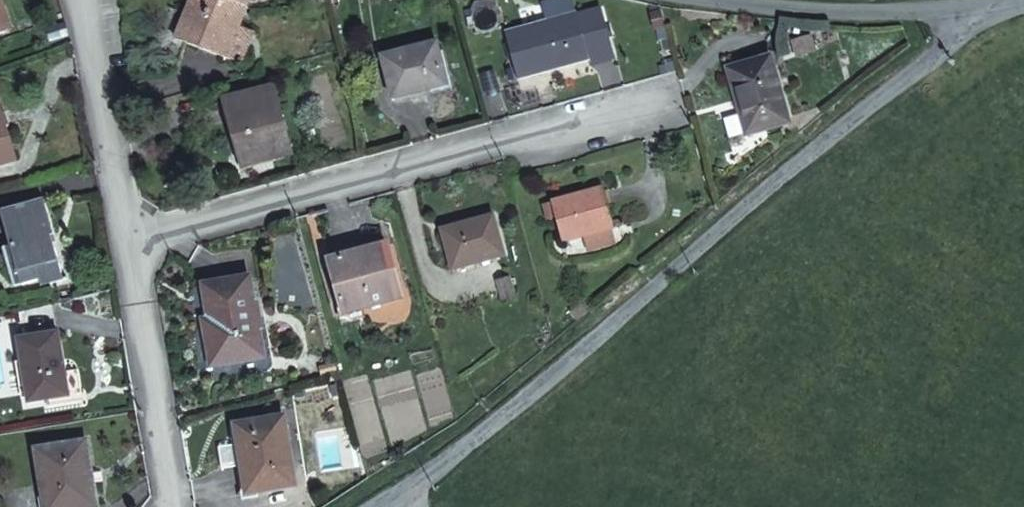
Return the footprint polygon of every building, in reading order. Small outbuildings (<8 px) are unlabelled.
[(184,15),(168,8),(151,53),(176,63),(184,44),(239,67),(252,34),(238,29),(246,10),(221,0),(190,0),(184,15)] [(246,10),(250,0),(221,0),(246,10)] [(547,17),(571,10),(568,0),(542,0),(547,17)] [(10,29),(0,5),(0,33),(10,29)] [(515,75),(584,55),(608,49),(597,7),(572,13),(571,10),(547,17),(503,29),(515,75)] [(382,54),(393,96),(446,81),(435,40),(382,54)] [(608,49),(584,55),(586,63),(610,56),(608,49)] [(770,54),(728,66),(746,132),(788,120),(770,54)] [(273,157),(291,152),(273,88),(228,100),(238,141),(244,140),(250,161),(272,155),(273,157)] [(17,159),(0,102),(0,164),(17,159)] [(550,196),(562,238),(585,231),(613,224),(602,182),(550,196)] [(47,200),(4,211),(24,284),(42,280),(43,286),(67,280),(55,237),(57,236),(47,200)] [(438,228),(449,267),(501,252),(490,212),(438,228)] [(613,224),(585,231),(589,245),(616,238),(613,224)] [(327,257),(342,311),(399,296),(384,242),(327,257)] [(212,361),(261,352),(247,273),(204,281),(214,339),(208,340),(212,361)] [(58,331),(18,337),(29,402),(69,395),(58,331)] [(248,487),(294,479),(281,414),(236,421),(248,487)] [(36,449),(45,506),(86,506),(81,477),(92,475),(87,442),(36,449)]
